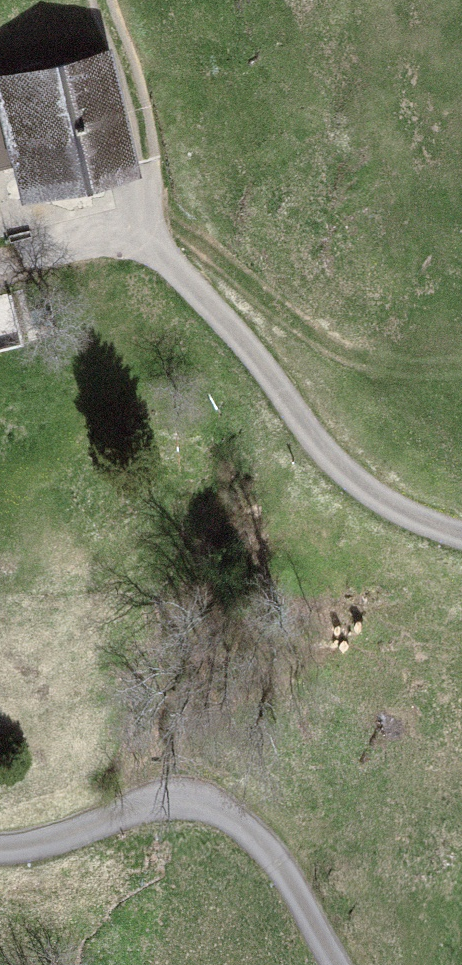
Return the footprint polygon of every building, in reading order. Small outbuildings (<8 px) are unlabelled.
[(23,150),(7,84),(0,55),(0,56),(0,156),(23,150)] [(105,55),(21,75),(22,80),(38,147),(45,175),(128,155),(105,55)] [(23,150),(38,147),(22,80),(7,84),(23,150)]
